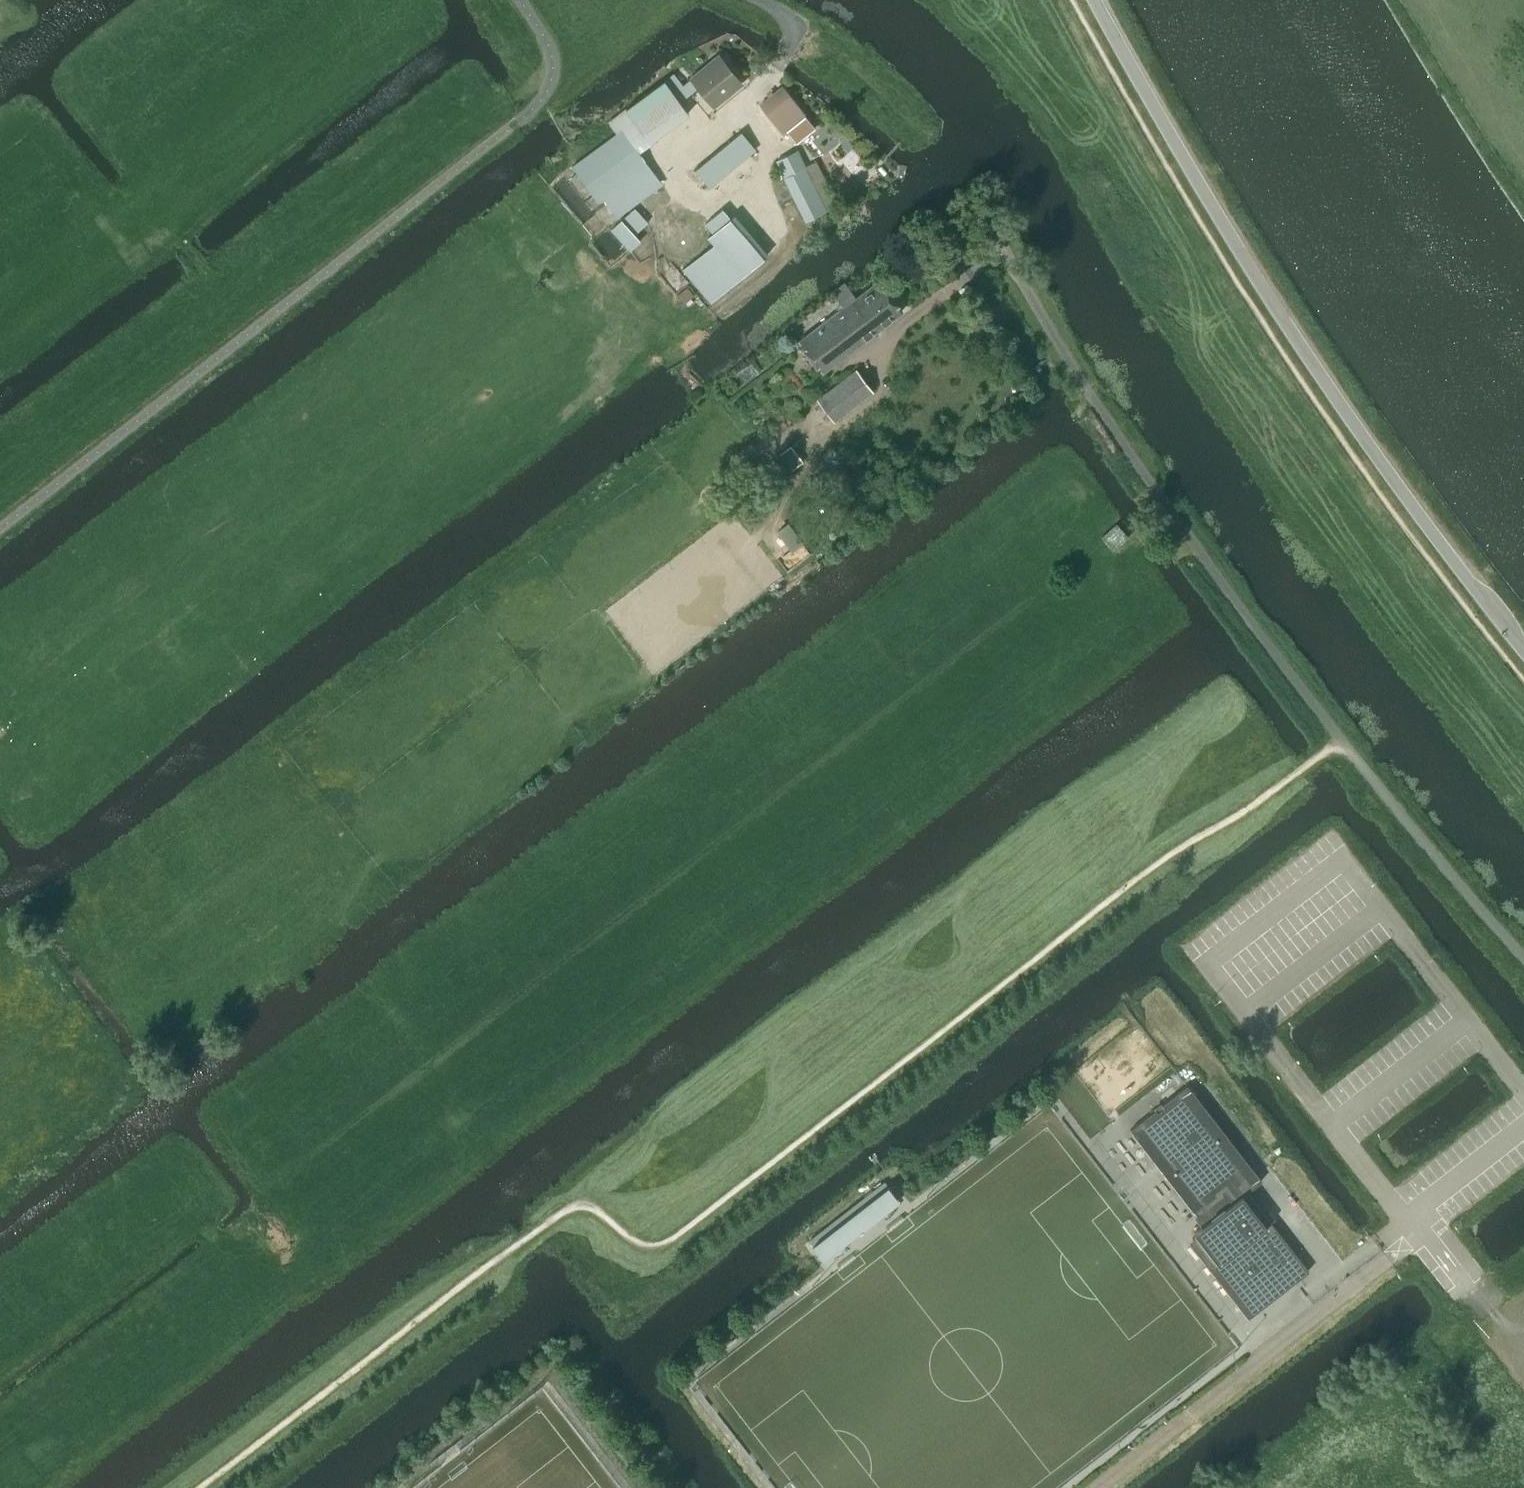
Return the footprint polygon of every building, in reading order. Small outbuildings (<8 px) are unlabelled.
[(692,77),(683,84),(690,93),(699,86),(714,104),(741,82),(719,55),(692,77)] [(617,133),(572,165),(598,200),(603,197),(617,216),(662,183),(639,152),(621,130),(635,119),(653,141),(690,113),(680,101),(690,93),(683,84),(674,73),(626,108),(608,122),(617,133)] [(783,86),(760,104),(782,133),(786,130),(796,142),(814,128),(804,115),(805,115),(783,86)] [(741,131),(694,169),(709,187),(756,149),(741,131)] [(778,160),(807,220),(838,205),(816,160),(807,165),(799,149),(778,160)] [(634,208),(622,218),(636,233),(647,222),(634,208)] [(720,209),(702,224),(711,234),(729,219),(720,209)] [(623,221),(612,230),(631,251),(641,242),(623,221)] [(700,255),(683,268),(711,302),(728,288),(700,255)] [(840,309),(799,340),(822,370),(902,310),(879,280),(856,297),(845,282),(832,292),(841,303),(837,306),(840,309)] [(817,399),(834,420),(873,390),(857,369),(817,399)] [(1192,1238),(1252,1315),(1308,1270),(1247,1191),(1261,1180),(1187,1085),(1161,1104),(1163,1107),(1157,1112),(1155,1109),(1129,1129),(1195,1214),(1198,1212),(1205,1222),(1193,1231),(1196,1235),(1192,1238)] [(899,1200),(888,1185),(811,1245),(823,1259),(899,1200)]
